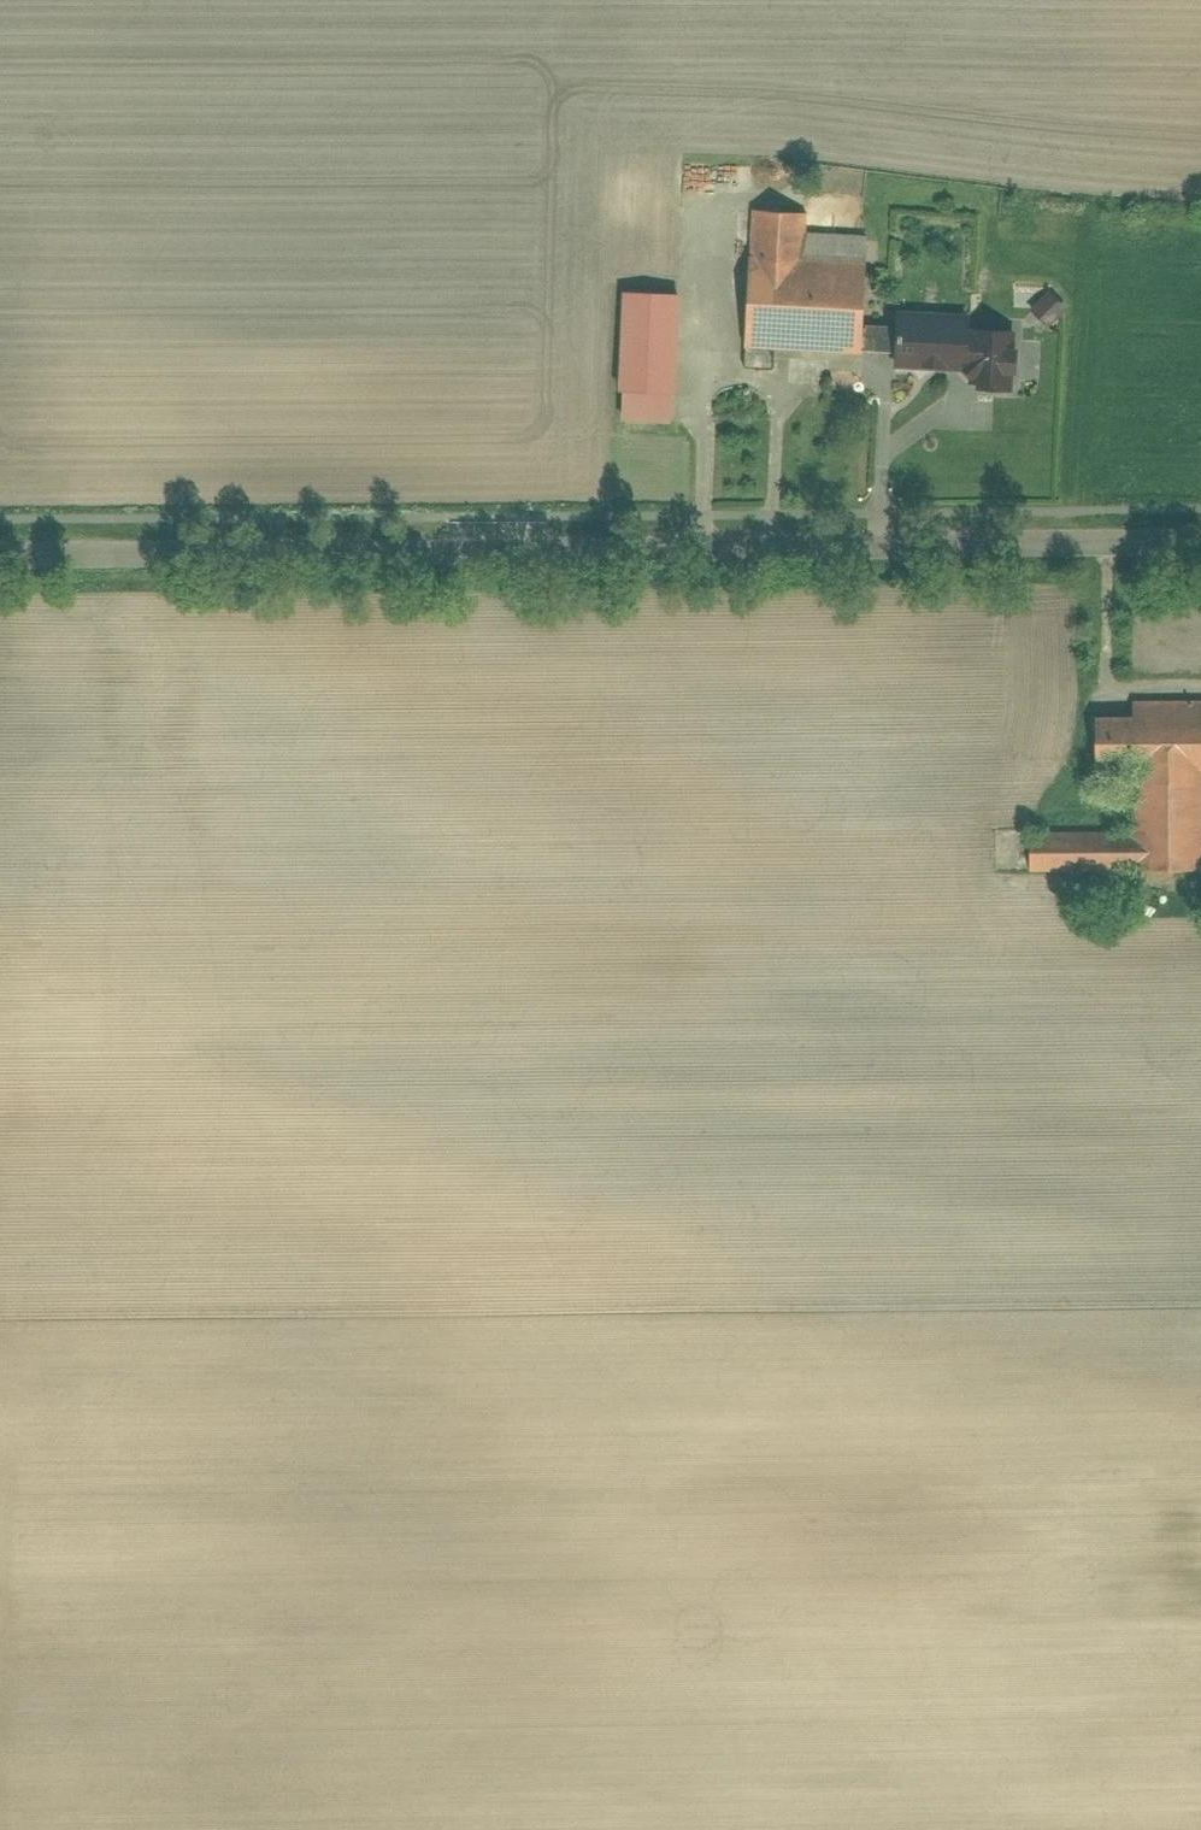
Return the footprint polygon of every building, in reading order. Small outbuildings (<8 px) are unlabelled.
[(858,351),(863,265),(805,262),(807,214),(751,211),(744,345),(858,351)] [(1044,324),(1062,305),(1046,290),(1028,309),(1044,324)] [(668,391),(672,391),(677,295),(618,292),(614,389),(618,389),(668,391)] [(964,312),(894,308),(891,364),(962,368),(964,329),(964,312)] [(1012,390),(1015,332),(964,329),(962,368),(972,368),(971,388),(1012,390)] [(617,416),(666,418),(668,391),(618,389),(617,416)] [(1128,702),(1128,716),(1128,760),(1128,774),(1200,774),(1200,702),(1128,702)] [(1128,716),(1088,716),(1088,760),(1128,760),(1128,716)] [(1200,869),(1200,774),(1128,774),(1129,834),(1129,869),(1200,869)] [(1129,834),(1030,834),(1030,869),(1129,869),(1129,834)]
